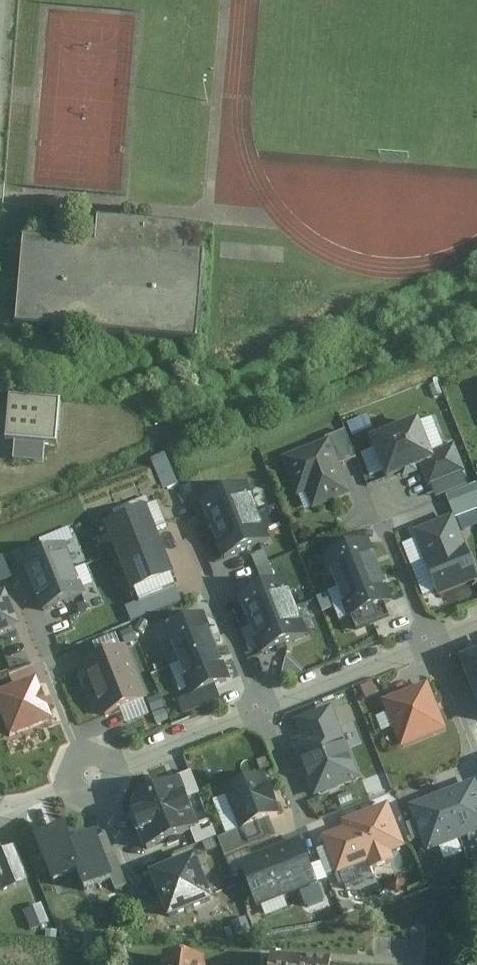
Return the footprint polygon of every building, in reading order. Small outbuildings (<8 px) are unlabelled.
[(22,329),(202,343),(209,259),(192,258),(194,232),(100,225),(98,249),(29,243),(22,329)] [(63,405),(12,401),(10,444),(18,444),(18,460),(34,461),(35,448),(59,448),(63,405)] [(420,425),(372,443),(387,484),(423,470),(436,465),(432,455),(420,425)] [(328,443),(331,442),(341,468),(358,461),(347,433),(327,440),(328,443)] [(341,468),(331,442),(328,443),(283,460),(298,501),(308,497),(314,512),(352,498),(341,468)] [(456,446),(432,455),(436,465),(423,470),(430,489),(467,475),(456,446)] [(169,453),(155,459),(168,489),(182,483),(169,453)] [(248,488),(202,505),(213,533),(259,516),(248,488)] [(146,507),(107,523),(135,590),(173,575),(146,507)] [(259,516),(213,533),(224,561),(270,544),(259,516)] [(454,519),(414,535),(427,567),(467,551),(454,519)] [(22,561),(33,585),(75,568),(65,543),(22,561)] [(339,592),(382,575),(370,545),(327,562),(339,592)] [(427,567),(440,599),(476,584),(476,576),(467,551),(427,567)] [(0,557),(0,582),(11,578),(2,556),(0,557)] [(33,585),(43,610),(85,592),(75,568),(33,585)] [(351,623),(394,606),(382,575),(339,592),(351,623)] [(286,583),(240,600),(250,629),(296,611),(286,583)] [(16,626),(3,592),(0,593),(0,632),(16,626)] [(296,611),(250,629),(261,657),(307,639),(296,611)] [(217,647),(204,615),(166,630),(178,662),(217,647)] [(136,672),(126,646),(84,663),(94,689),(136,672)] [(230,680),(217,647),(178,662),(191,695),(216,685),(230,680)] [(463,659),(476,691),(476,653),(463,659)] [(13,688),(7,672),(0,675),(0,693),(13,688)] [(146,698),(136,672),(94,689),(104,714),(146,698)] [(0,693),(0,717),(7,736),(49,720),(34,680),(13,688),(0,693)] [(429,683),(384,701),(403,747),(448,729),(429,683)] [(221,699),(216,685),(191,695),(179,700),(184,714),(221,699)] [(360,778),(332,707),(299,720),(306,738),(295,743),(316,795),(360,778)] [(225,789),(242,830),(271,818),(281,814),(264,773),(225,789)] [(200,828),(181,779),(154,790),(173,838),(200,828)] [(462,840),(476,833),(476,784),(476,782),(443,795),(462,840)] [(140,795),(132,814),(146,849),(173,838),(154,790),(140,795)] [(411,808),(429,853),(462,840),(443,795),(411,808)] [(389,804),(344,822),(347,830),(326,838),(339,872),(369,860),(372,868),(394,859),(391,852),(405,846),(389,804)] [(278,837),(271,818),(242,830),(219,839),(226,857),(278,837)] [(68,843),(61,825),(32,836),(50,882),(79,871),(68,843)] [(68,843),(79,871),(86,889),(111,879),(114,878),(107,860),(96,833),(68,843)] [(270,852),(288,895),(317,883),(300,840),(270,852)] [(241,863),(258,907),(288,895),(270,852),(241,863)] [(196,856),(152,874),(169,918),(214,900),(196,856)] [(107,860),(114,878),(111,879),(115,889),(127,884),(116,857),(107,860)] [(41,904),(23,911),(31,929),(48,922),(41,904)] [(207,956),(168,951),(166,964),(206,964),(207,956)] [(272,964),(334,964),(335,960),(272,956),(272,964)]
